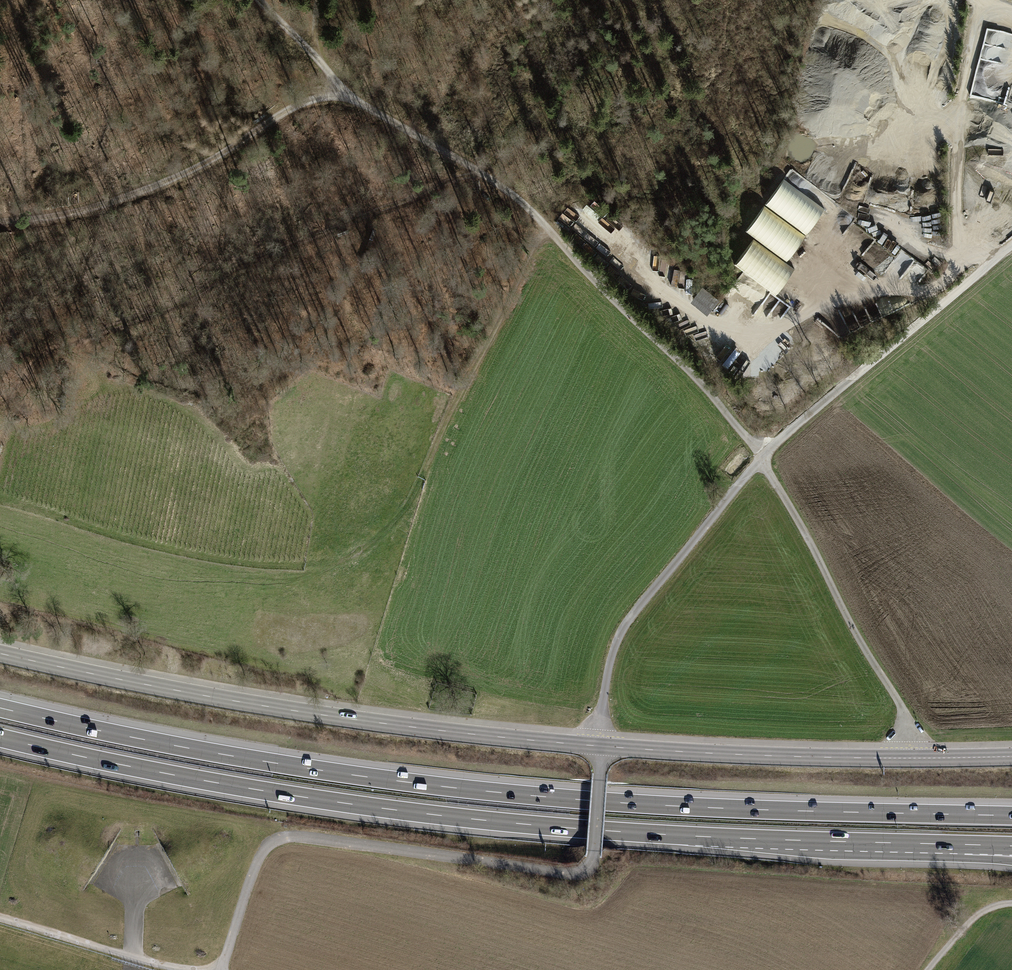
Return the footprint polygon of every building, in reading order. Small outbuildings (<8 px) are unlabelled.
[(700,291),(691,304),(707,316),(717,304),(700,291)]
